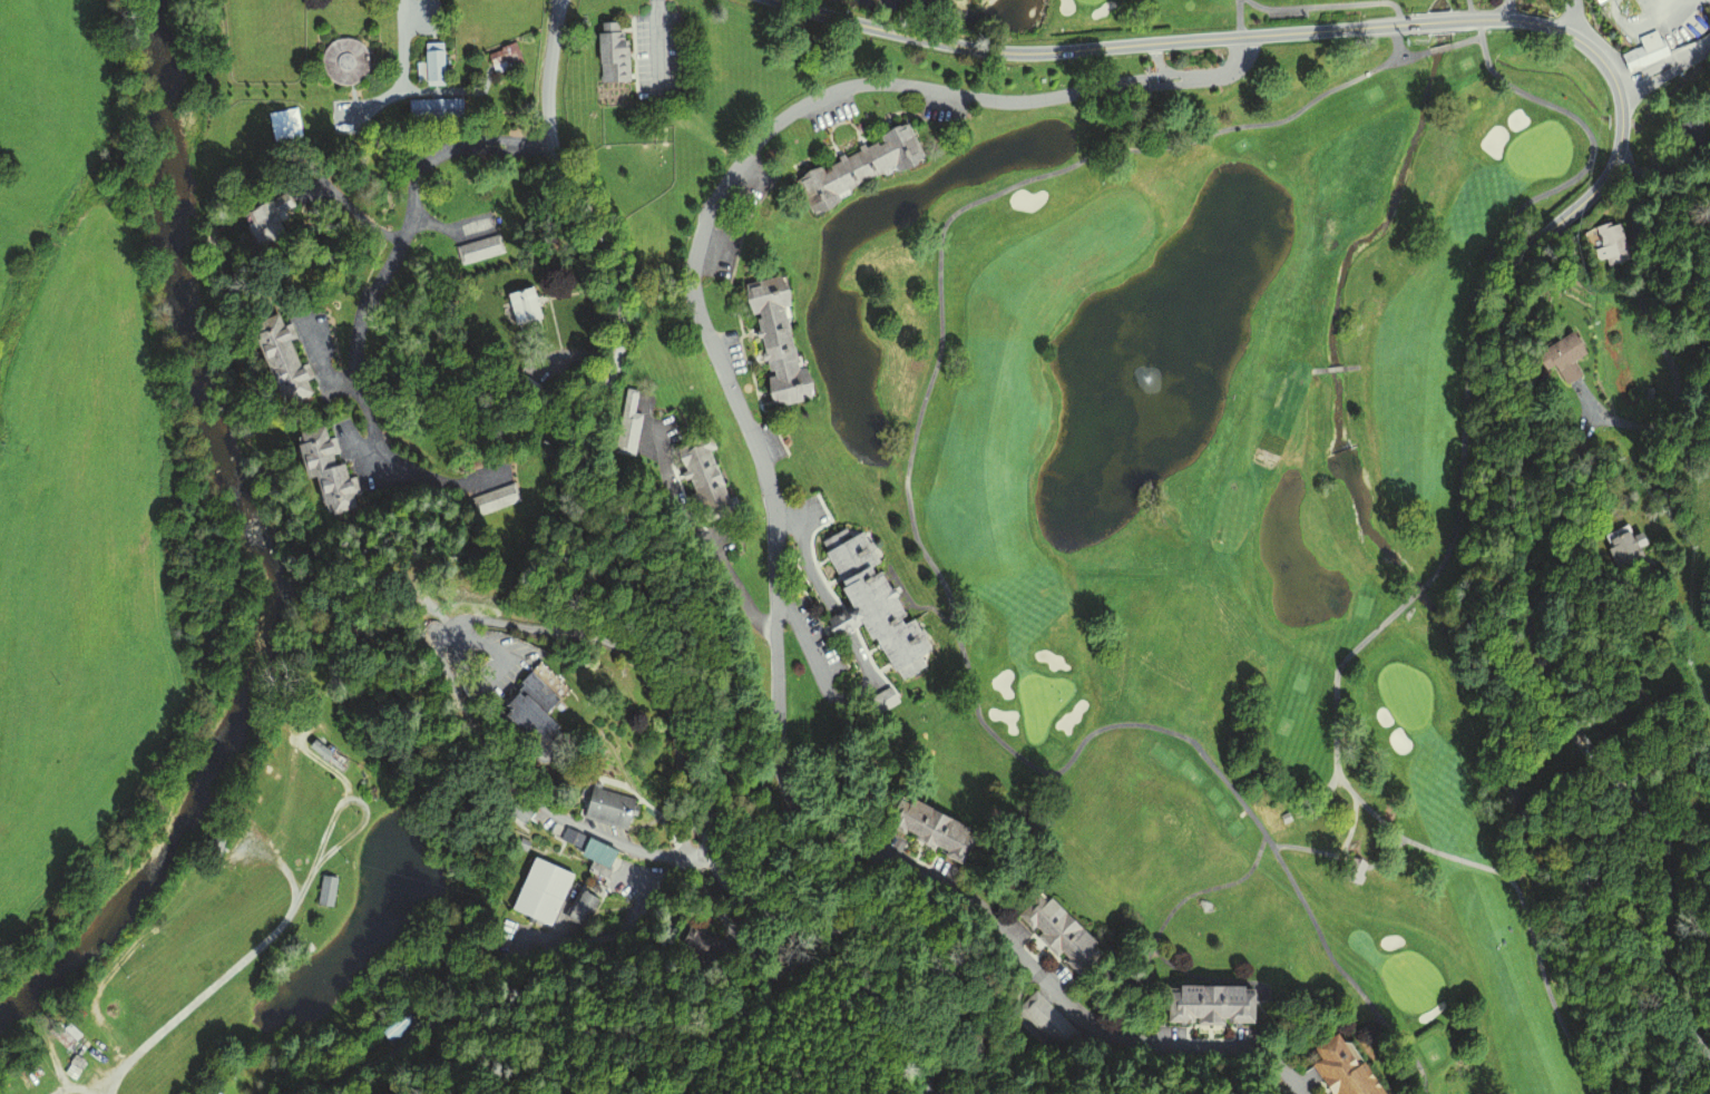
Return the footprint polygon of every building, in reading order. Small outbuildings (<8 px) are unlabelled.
[(625,82),(623,22),(595,23),(597,83),(625,82)] [(1618,56),(1626,74),(1666,55),(1655,30),(1636,38),(1640,46),(1618,56)] [(324,39),(322,83),(363,85),(364,41),(324,39)] [(485,52),(493,74),(521,63),(513,42),(485,52)] [(423,45),(423,66),(417,66),(417,84),(442,84),(442,45),(423,45)] [(461,100),(409,100),(409,120),(461,120),(461,100)] [(921,163),(908,129),(792,172),(808,215),(838,204),(834,195),(921,163)] [(293,207),(287,193),(240,210),(254,249),(284,238),(277,221),(286,218),(284,211),(293,207)] [(1618,221),(1589,230),(1595,248),(1592,249),(1595,261),(1604,259),(1607,267),(1630,260),(1618,221)] [(457,248),(463,266),(503,252),(497,234),(457,248)] [(806,400),(782,277),(746,284),(765,378),(770,407),(806,400)] [(541,326),(528,287),(505,295),(517,333),(541,326)] [(307,395),(302,380),(309,378),(304,362),(294,365),(286,341),(293,339),(287,323),(278,327),(273,314),(245,324),(273,407),(307,395)] [(1581,355),(1568,333),(1531,355),(1541,371),(1551,366),(1562,386),(1579,376),(1570,362),(1581,355)] [(639,415),(632,414),(635,392),(623,390),(612,454),(632,457),(639,415)] [(349,499),(334,437),(321,440),(318,427),(287,435),(298,480),(311,477),(318,506),(349,499)] [(735,511),(729,496),(724,498),(706,452),(710,450),(705,437),(671,449),(699,524),(735,511)] [(481,516),(519,501),(511,483),(474,499),(481,516)] [(1617,568),(1642,556),(1628,525),(1603,537),(1617,568)] [(819,552),(848,607),(823,620),(832,638),(862,622),(894,683),(925,667),(919,656),(928,651),(911,618),(902,623),(872,565),(878,562),(861,530),(819,552)] [(555,702),(529,674),(518,684),(545,712),(555,702)] [(876,715),(898,701),(889,688),(868,701),(876,715)] [(516,692),(495,712),(538,759),(560,738),(516,692)] [(347,759),(312,740),(307,750),(342,768),(347,759)] [(621,832),(630,800),(588,787),(578,820),(621,832)] [(897,798),(884,828),(962,863),(976,832),(897,798)] [(595,862),(590,872),(602,878),(615,853),(565,828),(558,843),(595,862)] [(509,910),(551,928),(573,875),(531,857),(509,910)] [(1368,865),(1353,857),(1343,877),(1358,885),(1368,865)] [(337,876),(322,876),(320,906),(336,907),(337,876)] [(1038,890),(1013,915),(1073,974),(1098,949),(1038,890)] [(596,899),(580,891),(566,918),(582,927),(596,899)] [(699,952),(705,937),(683,927),(676,942),(699,952)] [(1251,1024),(1251,985),(1165,985),(1166,1024),(1251,1024)] [(415,1022),(400,1009),(380,1033),(394,1046),(415,1022)] [(72,1041),(55,1022),(46,1031),(63,1049),(72,1041)] [(1329,1093),(1375,1093),(1338,1029),(1309,1046),(1317,1059),(1311,1062),(1329,1093)] [(64,1074),(75,1079),(84,1061),(73,1056),(64,1074)]
